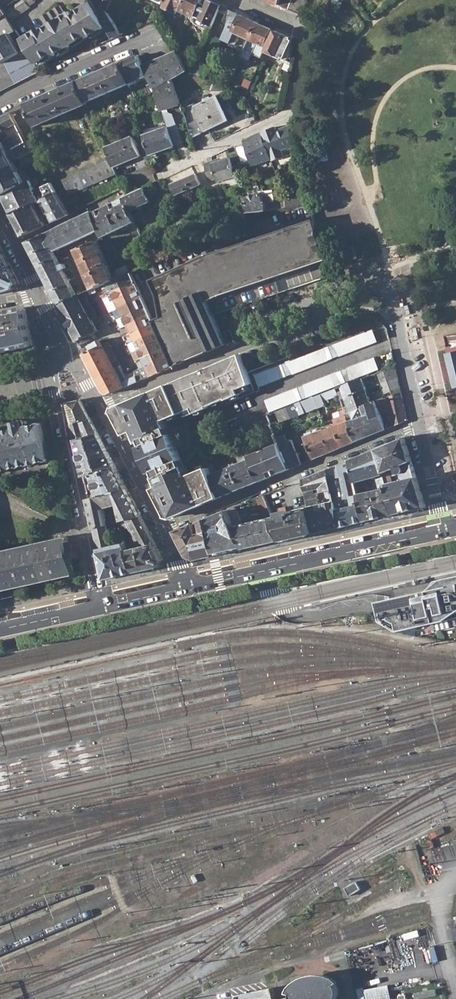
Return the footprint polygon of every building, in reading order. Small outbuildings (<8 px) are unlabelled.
[(3,9),(15,0),(0,0),(0,4),(3,9)] [(11,21),(30,7),(28,5),(34,1),(34,0),(15,0),(3,9),(7,15),(11,21)] [(107,12),(108,10),(112,0),(104,0),(100,9),(107,12)] [(163,6),(176,12),(178,9),(200,18),(197,25),(210,30),(221,5),(209,0),(208,0),(206,5),(200,2),(201,0),(166,0),(163,6)] [(303,15),(307,1),(305,0),(269,0),(303,15)] [(28,49),(37,65),(55,54),(57,56),(87,36),(89,38),(107,26),(103,20),(92,3),(78,12),(76,10),(66,16),(60,6),(42,18),(48,28),(44,31),(42,28),(23,40),(28,49)] [(222,21),(229,24),(231,18),(234,11),(228,8),(222,21)] [(103,20),(107,26),(115,39),(123,35),(108,10),(107,12),(103,20)] [(234,11),(231,18),(229,24),(225,33),(222,39),(237,45),(241,35),(250,39),(251,38),(258,22),(234,11)] [(17,31),(11,21),(7,15),(0,18),(0,40),(17,31)] [(250,39),(264,45),(272,28),(258,22),(251,38),(250,39)] [(266,50),(283,58),(292,37),(275,30),(266,50)] [(23,40),(17,31),(0,40),(0,60),(2,64),(28,49),(23,40)] [(210,48),(216,51),(220,43),(222,40),(216,36),(210,48)] [(40,72),(37,65),(28,49),(2,64),(0,65),(0,92),(40,72)] [(154,89),(162,110),(181,103),(172,79),(187,70),(176,51),(143,65),(154,89)] [(133,69),(143,65),(142,64),(138,55),(121,63),(129,83),(138,79),(133,69)] [(191,72),(205,79),(210,67),(197,60),(191,72)] [(78,81),(86,101),(129,83),(121,63),(78,81)] [(283,68),(291,72),(292,66),(286,63),(283,68)] [(27,104),(36,126),(87,103),(86,101),(78,81),(27,104)] [(186,118),(193,137),(228,120),(217,95),(195,105),(197,108),(184,113),(186,118)] [(180,121),(186,118),(184,113),(182,106),(176,109),(180,121)] [(7,133),(15,148),(26,142),(10,113),(0,118),(0,136),(7,133)] [(275,127),(261,133),(271,159),(272,161),(284,157),(282,150),(288,148),(288,150),(295,147),(291,131),(292,125),(277,130),(275,127)] [(144,135),(150,154),(175,146),(168,126),(144,135)] [(244,141),(251,166),(271,159),(261,133),(244,141)] [(111,157),(115,165),(141,153),(133,134),(106,146),(111,157)] [(18,172),(14,166),(35,155),(27,142),(26,142),(15,148),(8,152),(0,156),(0,181),(18,172)] [(231,154),(234,166),(242,163),(239,151),(231,154)] [(63,179),(70,194),(118,173),(115,165),(111,157),(63,179)] [(205,164),(210,181),(217,179),(218,181),(236,176),(231,159),(214,164),(213,162),(205,164)] [(24,184),(18,172),(0,181),(0,193),(1,196),(24,184)] [(172,183),(176,194),(200,185),(196,175),(172,183)] [(1,196),(11,214),(33,204),(37,201),(44,198),(56,192),(51,183),(35,191),(30,181),(24,184),(1,196)] [(243,197),(248,213),(265,211),(264,202),(263,202),(259,191),(257,185),(253,187),(255,194),(243,197)] [(122,198),(129,212),(150,201),(144,188),(126,196),(122,198)] [(61,202),(68,215),(95,202),(89,189),(61,202)] [(273,190),(263,191),(259,191),(263,202),(264,202),(265,211),(287,208),(286,199),(274,200),(273,190)] [(56,192),(44,198),(37,201),(40,208),(47,205),(54,222),(68,215),(61,202),(56,192)] [(158,198),(161,207),(168,205),(165,196),(158,198)] [(99,230),(102,237),(134,221),(129,212),(122,198),(92,213),(99,230)] [(43,223),(33,204),(11,214),(17,226),(23,236),(46,225),(44,221),(43,223)] [(91,211),(43,234),(53,252),(56,251),(77,241),(78,243),(83,240),(82,238),(96,233),(99,230),(92,213),(91,211)] [(166,349),(174,366),(204,353),(235,340),(231,330),(223,333),(214,314),(208,302),(221,296),(328,261),(321,239),(314,220),(208,255),(152,281),(159,295),(162,317),(153,320),(154,323),(158,331),(162,340),(166,349)] [(43,234),(26,242),(50,289),(58,304),(77,296),(74,290),(63,271),(67,268),(65,265),(61,267),(53,252),(43,234)] [(133,238),(138,249),(145,246),(140,235),(133,238)] [(76,251),(92,289),(95,288),(102,285),(114,280),(98,242),(76,251)] [(16,288),(18,283),(19,280),(0,244),(0,291),(16,288)] [(108,250),(112,261),(119,258),(114,247),(108,250)] [(116,270),(119,278),(131,273),(153,263),(150,256),(116,270)] [(102,285),(107,296),(110,294),(136,283),(131,273),(119,278),(114,280),(102,285)] [(110,294),(113,302),(116,301),(139,290),(136,283),(110,294)] [(88,337),(93,334),(78,300),(80,299),(87,296),(97,292),(95,288),(92,289),(77,296),(58,304),(68,324),(80,346),(89,340),(88,337)] [(139,290),(116,301),(120,308),(143,298),(139,290)] [(114,312),(118,320),(124,318),(147,307),(143,298),(120,308),(114,312)] [(96,332),(90,320),(82,303),(80,299),(78,300),(93,334),(96,332)] [(97,317),(89,301),(82,303),(90,320),(97,317)] [(114,312),(120,308),(116,301),(113,302),(110,303),(114,312)] [(33,345),(25,310),(26,310),(23,306),(22,306),(22,307),(0,312),(0,351),(33,345)] [(147,307),(124,318),(128,325),(150,315),(147,307)] [(150,315),(128,325),(131,334),(154,323),(153,320),(150,315)] [(121,328),(128,325),(124,318),(118,320),(121,328)] [(131,334),(135,341),(158,331),(154,323),(131,334)] [(256,375),(260,386),(377,341),(373,330),(256,375)] [(138,350),(162,340),(158,331),(135,341),(138,350)] [(132,353),(136,362),(166,349),(162,340),(138,350),(132,353)] [(98,342),(82,350),(84,355),(104,392),(109,394),(122,389),(113,369),(119,366),(117,362),(110,365),(108,361),(115,358),(107,342),(100,346),(98,342)] [(136,362),(138,365),(144,362),(146,367),(134,372),(135,373),(138,382),(174,366),(166,349),(136,362)] [(174,517),(221,498),(207,465),(206,462),(186,469),(169,429),(255,392),(242,354),(116,408),(114,412),(168,516),(174,517)] [(264,400),(268,411),(378,369),(374,358),(264,400)] [(119,366),(113,369),(122,389),(129,386),(125,377),(119,366)] [(394,366),(381,371),(382,375),(383,377),(396,373),(394,366)] [(135,373),(125,377),(129,386),(138,382),(135,373)] [(338,395),(340,400),(345,398),(366,390),(363,378),(341,386),(344,393),(338,395)] [(397,378),(381,384),(384,394),(391,391),(399,388),(397,378)] [(323,402),(338,395),(336,388),(287,407),(291,418),(324,405),(323,402)] [(345,398),(350,412),(355,410),(364,406),(371,403),(366,390),(345,398)] [(375,402),(379,413),(389,409),(393,427),(407,421),(400,392),(392,395),(375,402)] [(67,403),(71,424),(91,419),(80,399),(67,403)] [(371,403),(364,406),(367,415),(358,418),(348,422),(356,442),(386,430),(379,413),(375,402),(371,403)] [(364,406),(355,410),(356,413),(358,418),(367,415),(364,406)] [(275,411),(279,423),(291,418),(287,407),(275,411)] [(305,437),(314,460),(356,442),(348,422),(346,417),(345,414),(344,412),(339,414),(341,417),(334,420),(336,427),(324,432),(323,430),(309,435),(308,433),(305,434),(306,437),(305,437)] [(7,468),(48,459),(48,460),(51,459),(51,458),(50,458),(42,425),(43,424),(43,422),(42,423),(41,421),(40,421),(40,423),(35,424),(27,425),(25,418),(12,421),(14,428),(0,430),(0,469),(7,468)] [(71,424),(75,439),(98,433),(91,419),(71,424)] [(75,441),(83,476),(116,467),(116,466),(98,433),(75,439),(75,441)] [(280,444),(291,469),(301,465),(291,440),(287,442),(283,435),(278,437),(280,444)] [(398,474),(400,473),(401,473),(402,472),(403,471),(403,470),(402,468),(402,466),(412,462),(404,438),(375,450),(382,474),(394,468),(396,472),(397,473),(398,474)] [(250,456),(261,481),(291,469),(280,444),(250,456)] [(211,463),(207,465),(221,498),(261,481),(250,456),(247,449),(236,454),(238,458),(241,464),(234,466),(233,464),(224,468),(225,470),(215,474),(211,463)] [(349,461),(355,482),(361,481),(375,477),(383,476),(382,474),(375,450),(349,461)] [(365,522),(355,482),(349,461),(334,467),(325,471),(330,490),(333,502),(339,528),(365,522)] [(385,485),(395,515),(420,510),(426,508),(412,462),(402,466),(402,468),(403,470),(403,471),(402,472),(401,473),(400,473),(402,481),(385,485)] [(88,498),(127,488),(116,467),(83,476),(88,498)] [(383,476),(385,485),(402,481),(400,473),(398,474),(397,473),(396,472),(394,468),(382,474),(383,476)] [(318,488),(319,492),(326,491),(330,490),(325,471),(302,480),(305,491),(318,488)] [(383,476),(375,477),(374,481),(377,491),(366,493),(364,484),(361,481),(355,482),(365,522),(385,517),(395,515),(385,485),(383,476)] [(95,527),(107,524),(106,517),(103,507),(119,503),(122,513),(124,520),(142,515),(127,488),(88,498),(89,500),(95,527)] [(339,528),(333,502),(329,503),(319,505),(317,493),(306,495),(308,507),(313,534),(333,529),(339,528)] [(234,527),(245,549),(263,545),(268,544),(282,541),(273,519),(264,496),(256,499),(264,519),(238,525),(234,527)] [(273,519),(282,541),(313,534),(308,507),(281,514),(282,517),(273,519)] [(227,511),(234,527),(238,525),(237,522),(240,521),(234,508),(227,511)] [(237,551),(245,549),(234,527),(227,511),(206,520),(215,556),(237,551)] [(117,521),(124,520),(122,513),(106,517),(107,524),(117,521)] [(140,546),(137,546),(129,549),(137,571),(161,565),(164,558),(142,515),(124,520),(127,527),(130,526),(140,546)] [(121,529),(127,527),(124,520),(117,521),(121,529)] [(194,558),(197,560),(215,556),(206,520),(177,532),(189,556),(194,558)] [(107,524),(95,527),(96,531),(99,548),(112,545),(112,544),(111,540),(107,524)] [(74,573),(74,575),(78,572),(78,571),(76,571),(68,538),(69,538),(67,533),(64,534),(65,536),(0,551),(0,591),(74,573)] [(99,548),(106,578),(137,571),(129,549),(126,541),(124,538),(111,540),(112,544),(112,545),(99,548)] [(420,559),(419,555),(409,558),(400,560),(401,564),(420,559)] [(382,621),(387,624),(388,619),(391,618),(391,619),(398,623),(399,631),(455,619),(455,576),(442,579),(429,591),(395,598),(378,602),(382,621)] [(404,585),(405,589),(415,587),(425,585),(424,581),(404,585)] [(339,995),(339,989),(337,984),(332,981),(328,979),(318,978),(311,979),(298,985),(293,990),(292,996),(293,998),(336,998),(339,995)] [(391,985),(359,988),(360,997),(368,996),(368,998),(393,998),(391,985)] [(237,995),(238,998),(276,998),(273,988),(237,995)] [(415,998),(416,998),(437,995),(436,989),(414,993),(415,998)]
